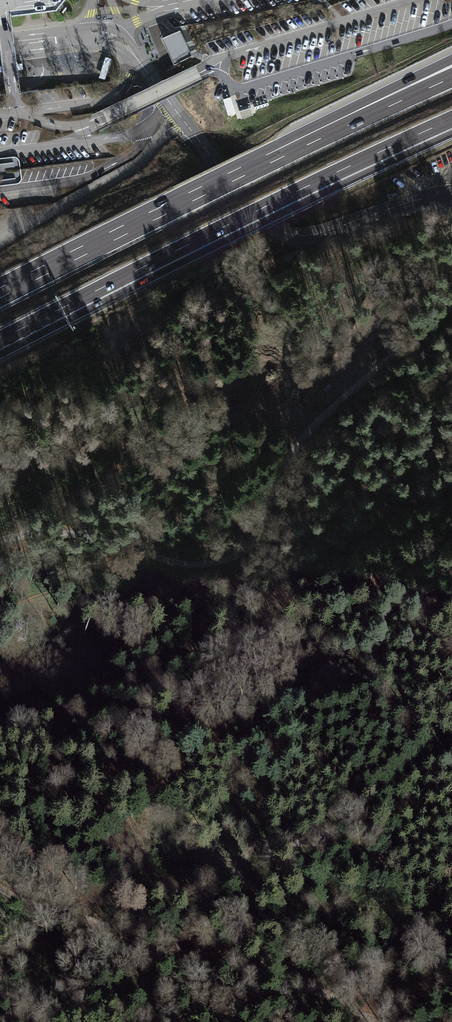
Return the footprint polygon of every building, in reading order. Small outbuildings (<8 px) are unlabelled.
[(56,10),(65,0),(0,0),(0,15),(56,10)] [(193,57),(181,31),(161,40),(174,67),(193,57)] [(235,113),(231,97),(223,100),(228,115),(235,113)] [(250,108),(239,111),(241,119),(252,115),(250,108)]
